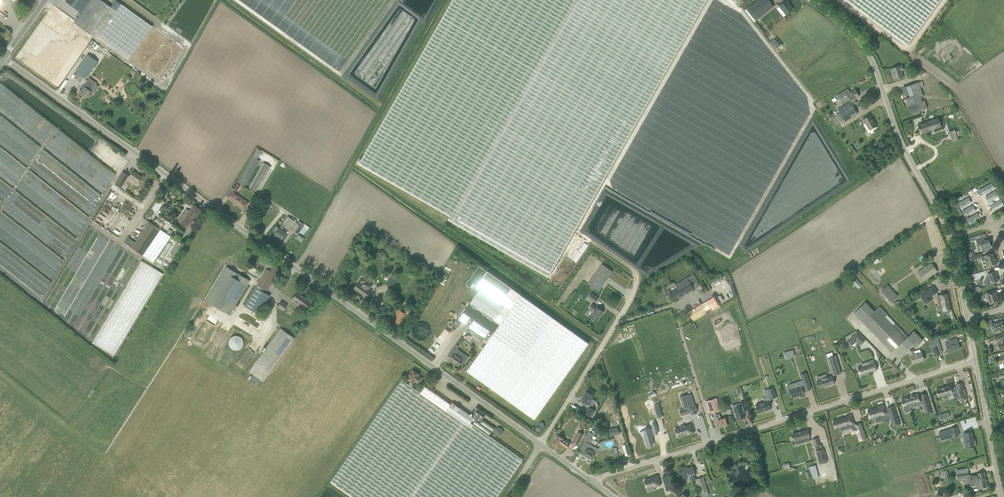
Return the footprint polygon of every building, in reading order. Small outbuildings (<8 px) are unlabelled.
[(65,1),(82,13),(91,0),(65,0),(65,1)] [(74,23),(90,34),(92,32),(110,5),(103,0),(91,0),(82,13),(74,23)] [(91,33),(128,60),(159,82),(183,49),(152,26),(151,26),(116,0),(115,0),(111,7),(110,6),(91,33)] [(342,68),(353,50),(355,33),(350,41),(338,34),(339,26),(341,26),(320,0),(318,2),(318,0),(232,0),(342,68)] [(359,163),(450,216),(448,219),(549,277),(600,186),(707,0),(452,0),(359,163)] [(757,20),(774,6),(769,0),(757,0),(747,8),(757,20)] [(787,0),(783,3),(779,6),(786,15),(793,9),(789,4),(790,4),(787,0)] [(907,45),(940,0),(845,0),(907,45)] [(780,46),(774,39),(771,41),(777,48),(780,46)] [(87,54),(75,72),(77,73),(83,78),(85,79),(98,62),(87,54)] [(904,70),(902,65),(891,69),(893,73),(895,79),(903,76),(902,71),(904,70)] [(95,86),(96,83),(89,78),(83,86),(82,88),(79,92),(86,98),(89,94),(95,86)] [(907,86),(902,87),(905,95),(909,94),(910,97),(906,98),(909,106),(911,113),(913,113),(919,111),(927,108),(926,105),(919,83),(918,82),(907,86)] [(45,302),(95,164),(101,176),(104,176),(105,176),(104,180),(102,180),(101,191),(115,174),(0,84),(0,267),(45,302)] [(847,95),(851,101),(859,96),(855,90),(850,92),(848,89),(837,95),(839,100),(847,95)] [(840,113),(852,105),(850,101),(837,109),(840,113)] [(858,114),(852,105),(840,113),(845,122),(858,114)] [(865,123),(863,124),(869,134),(874,132),(873,130),(877,128),(876,126),(870,115),(866,118),(863,120),(865,123)] [(933,120),(918,125),(919,127),(918,128),(919,129),(920,131),(921,132),(928,130),(936,127),(936,128),(941,126),(939,122),(940,122),(939,120),(939,121),(938,119),(934,120),(933,120)] [(955,130),(949,131),(952,140),(957,139),(955,130)] [(259,160),(257,158),(252,156),(238,182),(245,186),(250,177),(259,160)] [(263,162),(248,188),(255,192),(270,166),(263,162)] [(122,171),(115,183),(121,187),(128,175),(122,171)] [(133,171),(128,177),(136,183),(135,185),(137,187),(144,178),(138,174),(137,174),(133,171)] [(240,186),(235,182),(232,188),(236,191),(240,186)] [(993,188),(990,182),(979,188),(982,194),(993,188)] [(998,197),(995,191),(984,197),(987,203),(998,197)] [(248,203),(232,192),(227,198),(243,209),(248,203)] [(957,203),(960,209),(972,203),(969,197),(957,203)] [(1003,205),(1000,200),(989,206),(992,211),(1003,205)] [(194,204),(185,216),(182,214),(176,221),(186,228),(200,209),(194,204)] [(962,211),(965,217),(976,211),(973,205),(962,211)] [(967,220),(970,225),(981,219),(978,214),(967,220)] [(276,226),(273,230),(276,232),(275,233),(282,239),(286,233),(281,230),(283,228),(283,229),(286,226),(289,228),(292,224),(294,221),(287,216),(279,228),(276,226)] [(131,247),(153,262),(170,236),(149,222),(146,226),(135,242),(127,237),(124,242),(131,247)] [(295,222),(291,229),(297,234),(303,227),(295,222)] [(983,234),(975,236),(976,239),(976,240),(977,244),(978,246),(977,246),(978,251),(990,247),(990,246),(989,242),(990,242),(989,241),(989,240),(987,241),(987,240),(986,236),(984,237),(983,234)] [(984,268),(997,264),(995,257),(994,257),(992,253),(981,256),(981,253),(974,255),(968,257),(970,261),(981,257),(984,268)] [(82,330),(86,331),(90,325),(97,326),(96,324),(95,325),(94,322),(96,321),(99,327),(108,311),(110,304),(117,293),(115,276),(94,263),(93,254),(90,259),(85,257),(83,270),(81,270),(69,289),(72,294),(65,297),(62,296),(61,298),(64,298),(63,304),(67,306),(63,307),(62,303),(60,316),(82,330)] [(258,262),(266,266),(269,260),(262,256),(258,262)] [(91,343),(114,356),(163,273),(141,260),(91,343)] [(602,263),(588,283),(599,291),(613,271),(606,267),(602,263)] [(931,263),(918,272),(924,280),(937,271),(931,263)] [(273,266),(270,271),(266,269),(257,285),(265,289),(267,291),(280,269),(273,266)] [(212,291),(206,301),(213,305),(229,315),(249,280),(226,267),(212,291)] [(488,340),(520,294),(487,270),(477,285),(481,288),(470,303),(458,319),(488,340)] [(987,273),(988,277),(986,277),(985,280),(987,281),(985,285),(986,289),(994,287),(994,284),(995,283),(994,282),(998,281),(996,275),(997,274),(996,271),(987,273)] [(392,274),(389,278),(396,282),(398,278),(392,274)] [(694,289),(693,289),(700,285),(694,274),(687,278),(683,280),(680,282),(675,285),(678,289),(670,293),(674,300),(694,289)] [(854,276),(850,280),(858,289),(863,285),(854,276)] [(359,279),(360,285),(358,283),(354,288),(363,295),(367,298),(372,291),(369,289),(371,287),(368,285),(367,278),(359,279)] [(257,285),(245,306),(259,314),(268,299),(263,297),(267,291),(265,289),(257,285)] [(882,289),(881,291),(891,302),(897,296),(888,286),(883,290),(882,289)] [(933,286),(920,295),(926,304),(932,299),(931,297),(937,293),(933,286)] [(997,289),(986,292),(989,304),(999,301),(997,294),(998,294),(997,289)] [(304,309),(307,305),(310,300),(297,291),(291,299),(304,309)] [(588,297),(596,302),(598,298),(591,293),(588,297)] [(948,293),(937,295),(940,311),(948,310),(951,309),(948,293)] [(390,303),(378,294),(373,301),(385,309),(390,303)] [(521,295),(520,294),(488,340),(470,366),(467,370),(493,388),(535,418),(588,344),(589,343),(521,295)] [(283,310),(287,305),(281,301),(277,306),(283,310)] [(914,331),(908,337),(895,324),(887,315),(888,314),(880,306),(874,311),(865,302),(857,309),(854,313),(892,352),(901,343),(907,349),(912,344),(915,347),(923,340),(919,337),(914,331)] [(711,303),(698,310),(703,319),(698,322),(696,320),(693,322),(696,328),(718,315),(711,303)] [(595,320),(597,322),(604,312),(597,307),(596,307),(592,304),(590,307),(594,310),(590,317),(592,318),(591,319),(594,321),(595,320)] [(393,319),(390,325),(396,329),(399,324),(406,313),(403,311),(397,307),(393,313),(390,317),(393,319)] [(1003,324),(1002,321),(995,323),(995,322),(992,323),(991,319),(985,321),(987,327),(991,326),(993,332),(1003,329),(1003,328),(1003,325),(1003,324)] [(294,338),(280,328),(279,329),(249,371),(253,374),(249,380),(256,385),(260,380),(263,381),(294,338)] [(861,336),(857,332),(850,338),(854,342),(861,336)] [(242,338),(240,337),(238,336),(237,336),(235,335),(232,336),(231,337),(229,340),(228,343),(229,345),(230,347),(233,349),(235,350),(239,350),(241,348),(242,346),(243,345),(243,342),(242,340),(242,338)] [(998,343),(1000,350),(1003,349),(1003,339),(1003,338),(1003,337),(1003,335),(998,336),(995,337),(996,341),(998,340),(999,343),(998,343)] [(938,338),(930,341),(931,344),(934,353),(935,356),(940,354),(937,345),(940,344),(938,338)] [(957,338),(952,340),(948,341),(949,345),(946,346),(948,352),(960,348),(957,338)] [(463,353),(460,356),(457,354),(459,351),(457,349),(459,347),(456,345),(452,350),(455,352),(449,361),(452,363),(457,367),(460,363),(463,365),(468,357),(463,353)] [(911,355),(913,363),(924,360),(921,352),(914,354),(913,350),(909,351),(911,355)] [(828,358),(834,376),(841,374),(836,356),(828,358)] [(857,367),(860,375),(877,370),(875,362),(874,362),(873,359),(868,361),(869,364),(857,367)] [(419,374),(413,370),(407,378),(414,382),(415,381),(419,383),(421,380),(423,378),(421,377),(418,375),(419,374)] [(806,373),(800,374),(802,380),(804,386),(810,384),(806,373)] [(817,381),(819,389),(835,384),(832,376),(827,378),(826,376),(821,377),(821,380),(817,381)] [(671,384),(673,390),(692,384),(690,378),(671,384)] [(331,482),(353,496),(496,496),(523,459),(471,423),(474,418),(452,402),(451,404),(425,386),(420,393),(402,380),(331,482)] [(792,388),(788,389),(789,393),(790,393),(791,398),(804,394),(801,386),(800,383),(796,384),(795,383),(791,384),(792,388)] [(947,386),(936,389),(939,397),(942,396),(943,399),(948,397),(948,394),(957,391),(960,399),(960,401),(967,399),(964,387),(963,387),(962,383),(957,384),(957,386),(953,387),(952,383),(947,385),(947,386)] [(773,387),(767,389),(770,399),(776,397),(773,387)] [(595,392),(592,390),(588,388),(586,392),(581,400),(588,405),(591,400),(590,400),(595,392)] [(691,393),(680,396),(684,409),(683,409),(685,414),(691,412),(692,415),(697,413),(696,411),(697,410),(696,405),(695,405),(691,393)] [(917,394),(901,399),(903,407),(905,412),(910,411),(909,408),(914,406),(914,404),(920,402),(917,394)] [(709,413),(711,413),(721,410),(717,398),(705,401),(709,413)] [(921,400),(925,413),(932,411),(928,398),(921,400)] [(761,403),(756,404),(758,413),(766,410),(767,410),(771,409),(768,400),(764,402),(764,401),(761,402),(761,403)] [(734,408),(732,409),(734,413),(736,413),(738,419),(741,418),(742,419),(745,418),(744,417),(745,416),(745,415),(743,411),(747,410),(744,401),(740,403),(741,403),(742,406),(734,408)] [(877,406),(877,407),(867,410),(870,419),(875,417),(876,422),(882,420),(880,416),(887,414),(884,404),(877,406)] [(591,417),(596,410),(589,406),(585,413),(591,417)] [(476,411),(472,416),(474,418),(473,420),(474,421),(475,419),(480,422),(484,418),(484,417),(476,411)] [(893,426),(900,424),(898,416),(897,417),(895,411),(889,413),(893,426)] [(727,424),(726,420),(725,418),(722,419),(720,413),(716,415),(720,427),(727,424)] [(845,426),(854,423),(851,414),(847,416),(847,417),(833,421),(835,429),(840,428),(841,431),(846,429),(845,426)] [(645,437),(644,437),(647,447),(653,445),(653,438),(652,435),(654,434),(654,435),(655,435),(654,434),(657,433),(657,429),(658,429),(656,422),(655,422),(652,423),(652,427),(652,428),(650,428),(650,427),(649,427),(650,428),(644,430),(645,437)] [(857,433),(859,441),(867,438),(864,430),(863,430),(861,423),(855,425),(854,425),(855,426),(850,427),(852,434),(857,433)] [(680,427),(675,429),(677,437),(688,433),(688,434),(693,432),(691,424),(685,426),(685,424),(680,426),(680,427)] [(501,428),(500,427),(499,427),(497,428),(496,428),(495,429),(494,430),(494,431),(494,433),(495,434),(496,435),(497,435),(498,435),(500,435),(501,435),(502,434),(502,433),(503,431),(502,430),(502,429),(501,428)] [(611,436),(620,433),(618,427),(609,429),(611,436)] [(953,437),(959,435),(959,434),(958,434),(957,431),(958,431),(958,430),(957,430),(956,428),(957,427),(956,427),(950,429),(939,432),(940,436),(945,435),(946,438),(953,436),(953,437)] [(552,441),(558,445),(561,442),(568,447),(570,444),(567,442),(568,440),(565,439),(564,440),(563,439),(564,438),(559,434),(561,430),(559,429),(556,433),(557,434),(552,441)] [(809,437),(807,429),(792,433),(794,441),(798,440),(799,443),(810,440),(809,437)] [(572,441),(578,444),(583,435),(578,431),(572,441)] [(589,442),(595,445),(597,442),(591,438),(593,434),(588,431),(583,440),(585,441),(582,448),(585,450),(582,454),(592,459),(598,449),(588,443),(589,442)] [(964,436),(964,437),(965,442),(967,448),(968,448),(972,448),(972,447),(976,446),(975,445),(976,444),(975,444),(975,443),(975,442),(975,441),(975,440),(974,440),(974,438),(973,438),(971,432),(964,433),(964,436)] [(629,435),(634,452),(645,449),(643,443),(640,444),(637,433),(629,435)] [(818,445),(815,446),(817,451),(815,451),(819,464),(828,462),(824,449),(822,449),(821,444),(820,445),(818,445)] [(806,463),(807,468),(810,467),(812,479),(818,477),(815,461),(806,463)] [(681,469),(682,474),(684,479),(689,477),(690,481),(696,479),(695,474),(693,467),(686,469),(686,468),(681,469)] [(972,482),(976,482),(986,480),(984,472),(977,474),(977,475),(972,476),(972,475),(969,476),(966,476),(968,486),(972,485),(972,482)] [(653,477),(644,480),(647,488),(654,486),(654,487),(661,485),(658,475),(653,477)] [(628,477),(619,480),(621,486),(630,484),(628,477)] [(701,493),(708,491),(703,477),(696,479),(701,493)] [(667,491),(672,489),(669,480),(664,481),(667,491)] [(983,487),(987,486),(986,480),(976,482),(977,487),(979,486),(979,488),(983,487)]
